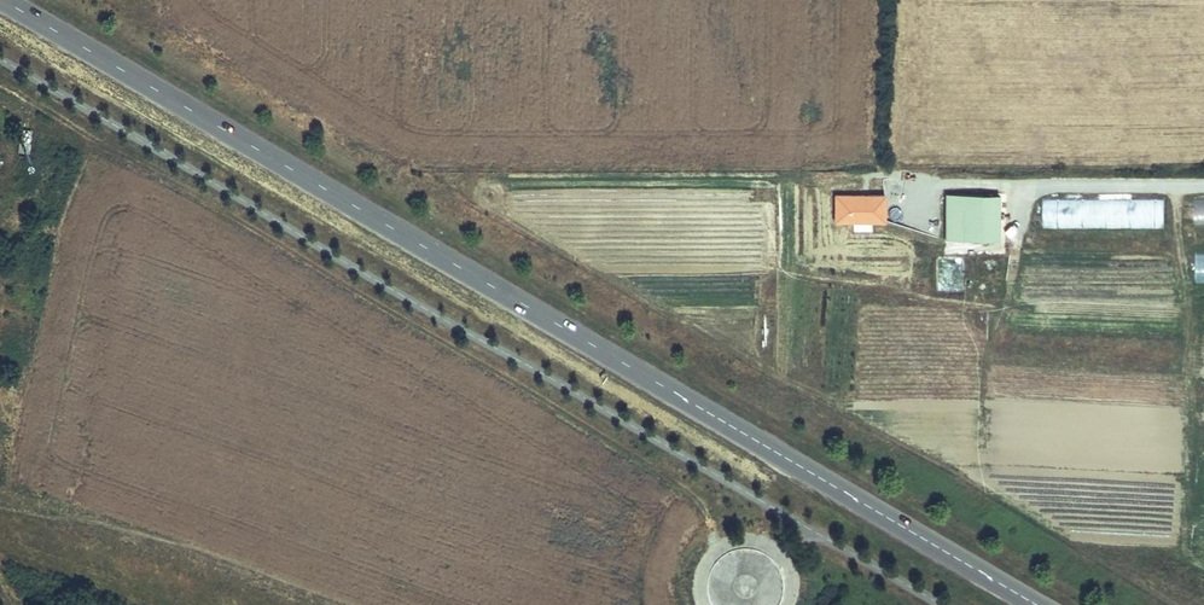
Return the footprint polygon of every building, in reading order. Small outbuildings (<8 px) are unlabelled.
[(1000,193),(944,193),(944,240),(999,240),(1000,193)] [(1043,229),(1165,229),(1165,200),(1043,200),(1043,229)] [(1203,227),(1203,200),(1194,200),(1194,227),(1203,227)]
